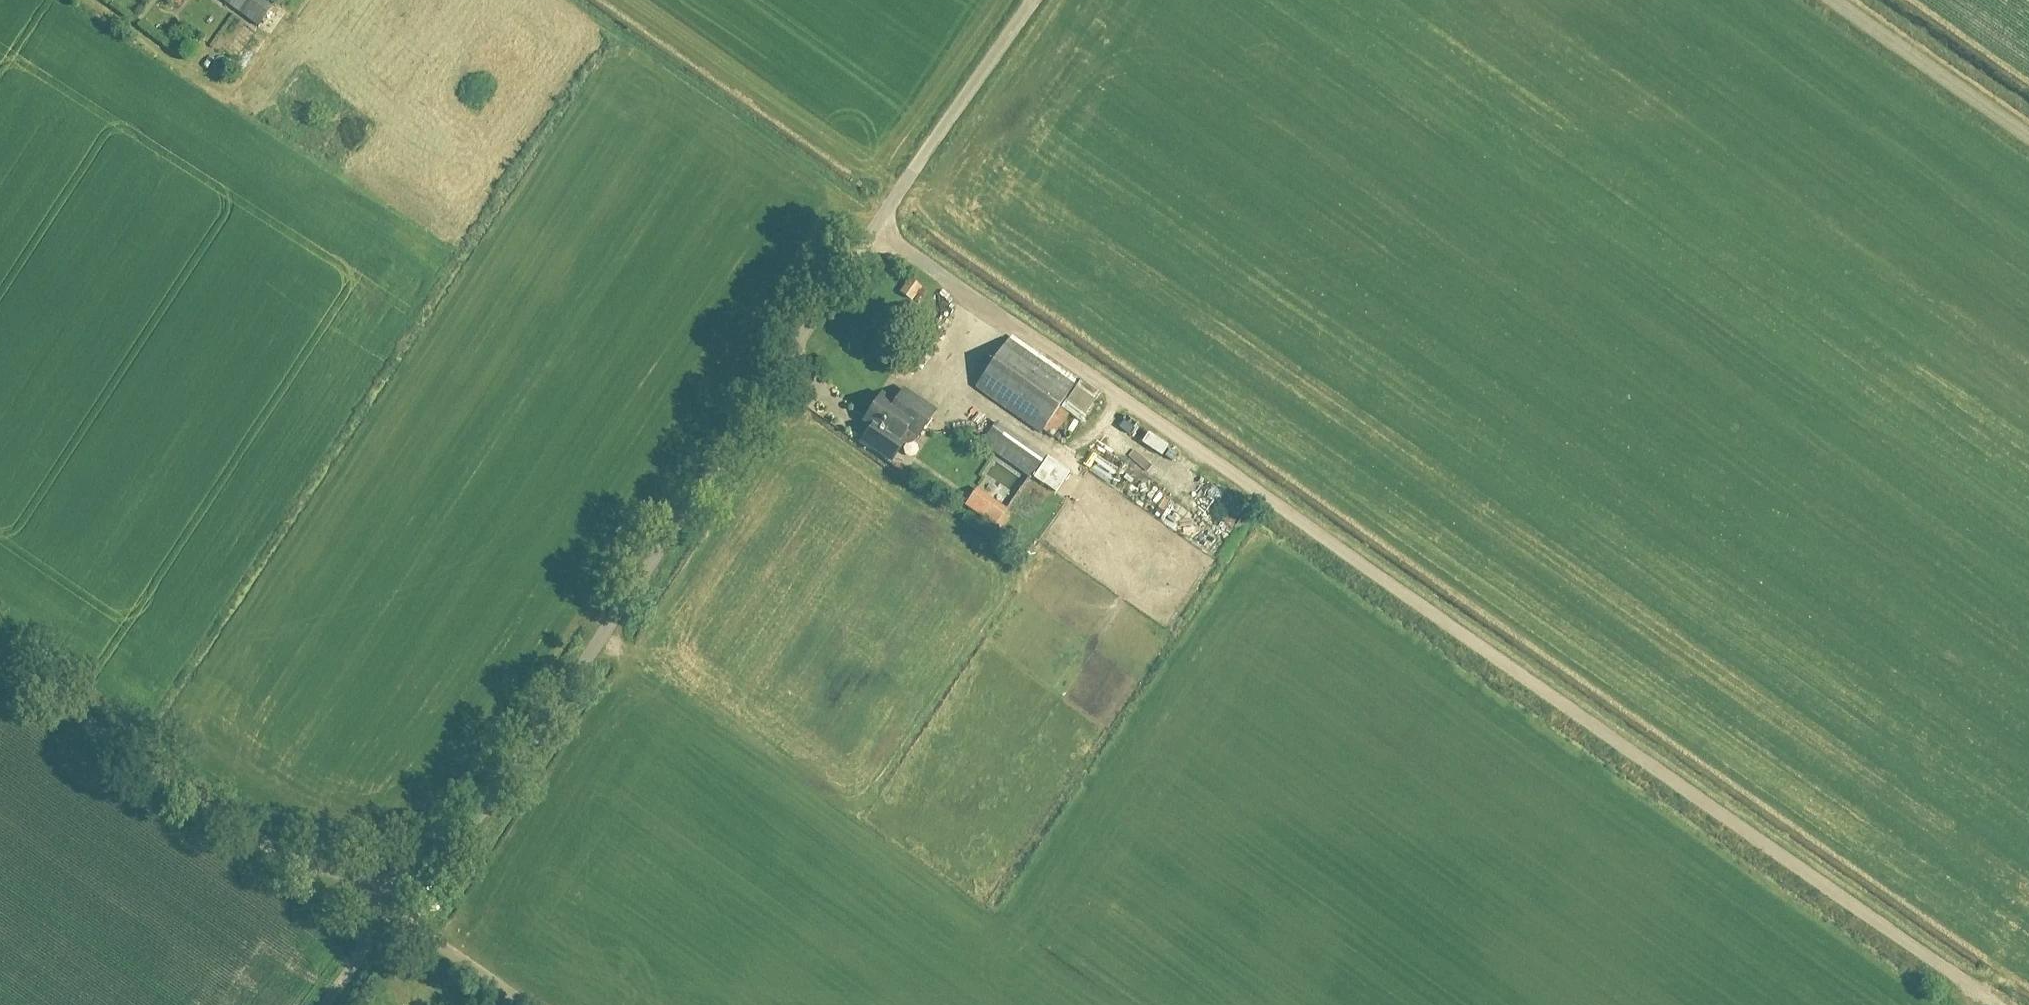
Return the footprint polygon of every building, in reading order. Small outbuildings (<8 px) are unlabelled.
[(278,2),(275,0),(225,0),(260,26),(278,2)] [(909,277),(899,291),(912,300),(921,286),(909,277)] [(1040,432),(1075,383),(1009,336),(974,385),(1040,432)] [(874,405),(907,427),(918,434),(935,409),(904,388),(894,402),(881,393),(874,405)] [(907,427),(874,405),(864,419),(872,424),(862,439),(891,459),(902,443),(898,440),(907,427)] [(1057,485),(1071,467),(1048,451),(1035,468),(1057,485)]
